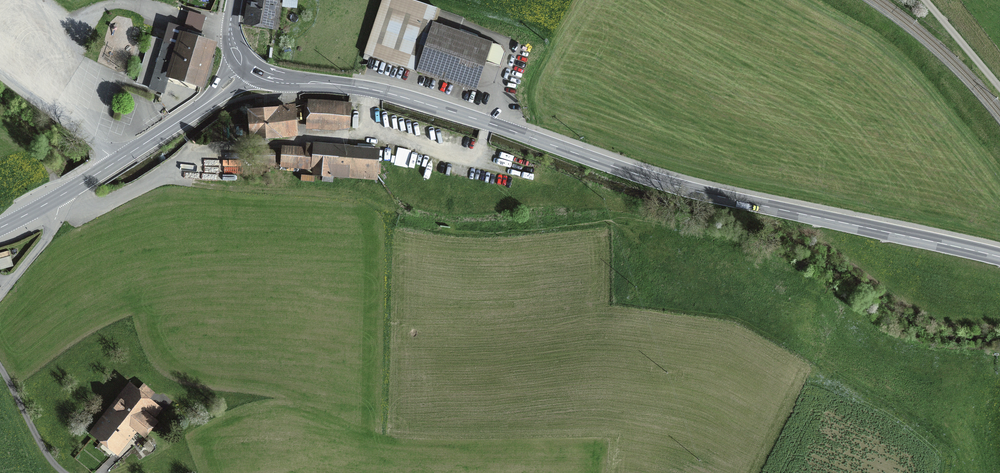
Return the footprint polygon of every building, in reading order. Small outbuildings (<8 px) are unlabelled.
[(274,2),(275,0),(252,0),(249,21),(274,25),(278,2),(274,2)] [(433,22),(437,8),(413,0),(382,0),(364,54),(464,87),(474,57),(498,65),(503,51),(502,46),(433,22)] [(167,21),(192,28),(197,12),(189,10),(188,15),(170,10),(167,21)] [(167,31),(150,88),(163,93),(169,74),(197,82),(209,44),(185,36),(182,46),(177,45),(180,35),(167,31)] [(304,116),(309,116),(308,119),(348,123),(350,106),(305,103),(304,116)] [(251,111),(253,133),(290,130),(289,108),(251,111)] [(319,145),(315,145),(313,173),(371,177),(372,168),(375,169),(376,150),(338,147),(338,148),(318,147),(319,145)] [(283,147),(283,156),(306,157),(306,148),(283,147)] [(255,160),(272,160),(272,149),(255,149),(255,160)] [(201,175),(231,174),(230,165),(201,166),(201,175)] [(131,384),(88,436),(118,461),(161,409),(131,384)]
